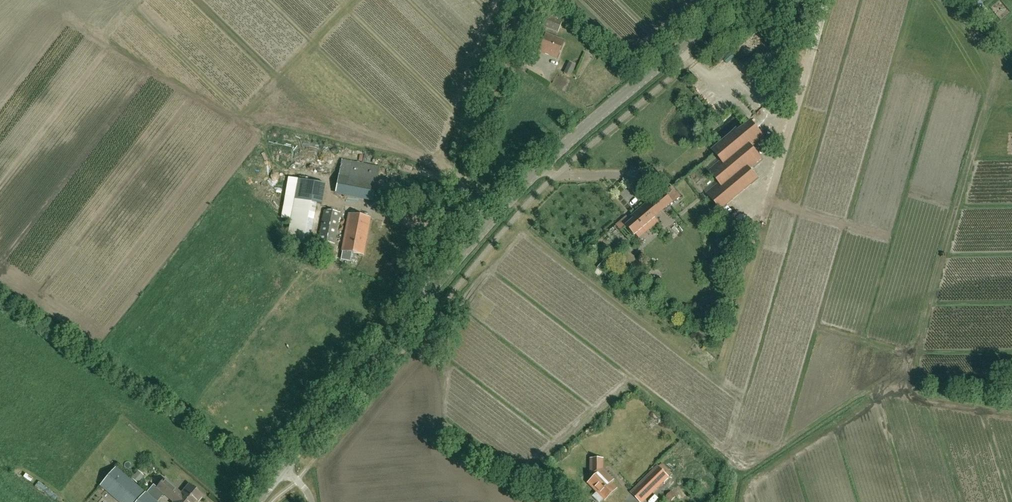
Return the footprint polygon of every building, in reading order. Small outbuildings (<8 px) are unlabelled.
[(539,25),(558,33),(562,21),(555,18),(556,14),(548,11),(547,14),(543,13),(539,25)] [(556,58),(563,41),(545,34),(539,51),(556,58)] [(716,180),(703,190),(721,211),(727,205),(727,204),(751,184),(751,185),(758,179),(750,169),(762,159),(752,147),(764,136),(751,121),(713,152),(717,157),(705,168),(716,180)] [(343,161),(337,194),(376,200),(382,167),(343,161)] [(325,184),(299,179),(287,240),(309,244),(317,204),(321,205),(325,184)] [(657,200),(665,210),(681,197),(672,187),(657,200)] [(656,218),(648,208),(631,222),(626,217),(616,226),(621,231),(627,227),(635,236),(647,225),(650,229),(656,224),(653,220),(656,218)] [(335,244),(341,212),(324,209),(318,241),(335,244)] [(363,254),(370,218),(349,214),(342,251),(363,254)] [(610,483),(614,480),(603,469),(603,459),(589,458),(589,474),(593,478),(589,482),(598,492),(592,497),(597,501),(602,501),(616,488),(610,483)] [(658,466),(631,493),(639,501),(642,501),(668,476),(658,466)] [(165,495),(171,500),(171,499),(178,491),(164,478),(156,487),(153,484),(145,493),(115,467),(99,485),(119,501),(158,501),(165,495)] [(171,499),(174,501),(196,501),(202,496),(189,485),(181,494),(178,491),(171,499)] [(668,497),(672,501),(678,498),(674,493),(668,497)] [(560,501),(577,501),(563,494),(558,501),(560,501)]
